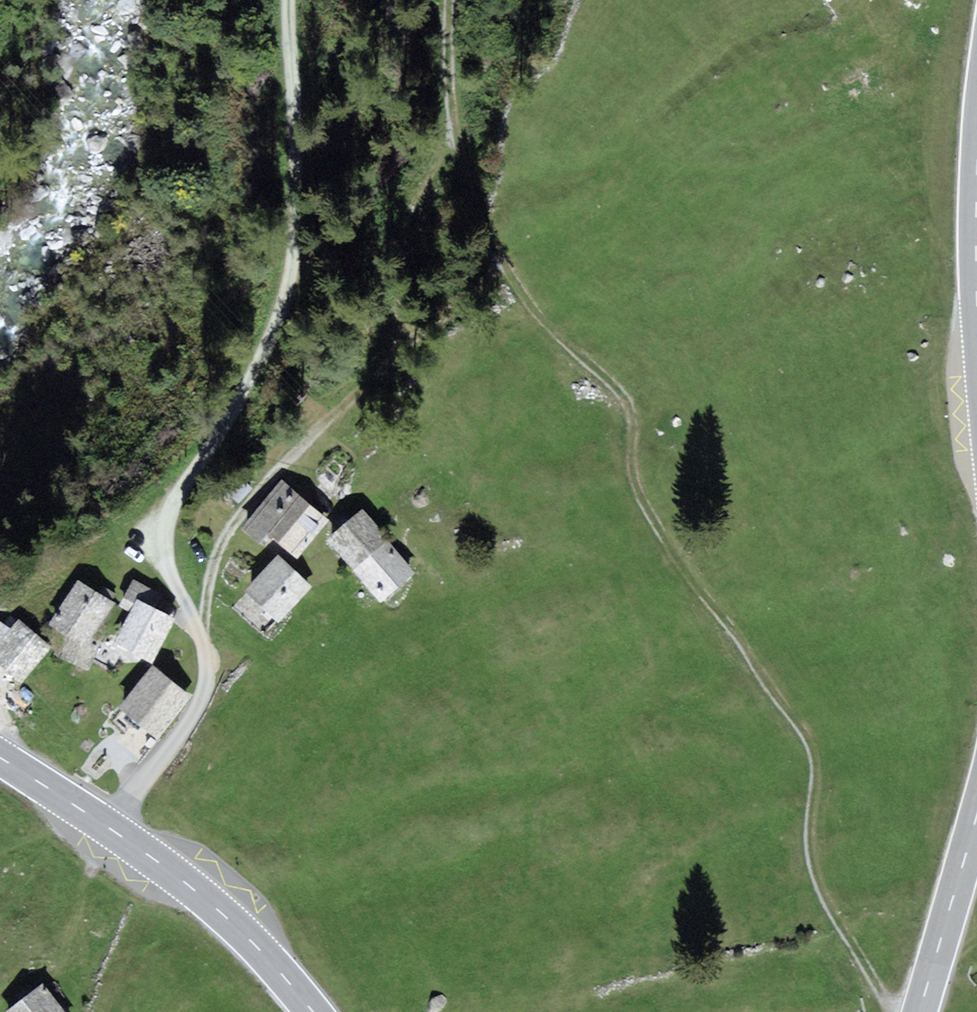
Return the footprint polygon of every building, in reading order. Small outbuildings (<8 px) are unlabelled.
[(281,480),(242,527),(277,556),(285,548),(297,559),(329,520),(281,480)] [(380,603),(415,574),(361,509),(326,538),(380,603)] [(277,556),(244,590),(278,622),(311,586),(277,556)] [(99,646),(88,641),(114,603),(78,579),(48,623),(69,637),(59,658),(89,670),(99,646)] [(151,663),(175,619),(155,608),(162,595),(133,579),(118,605),(130,612),(113,642),(151,663)] [(17,620),(10,629),(0,622),(0,667),(23,685),(52,646),(17,620)] [(192,697),(153,666),(119,708),(157,739),(192,697)] [(42,983),(5,1011),(65,1011),(42,983)]
